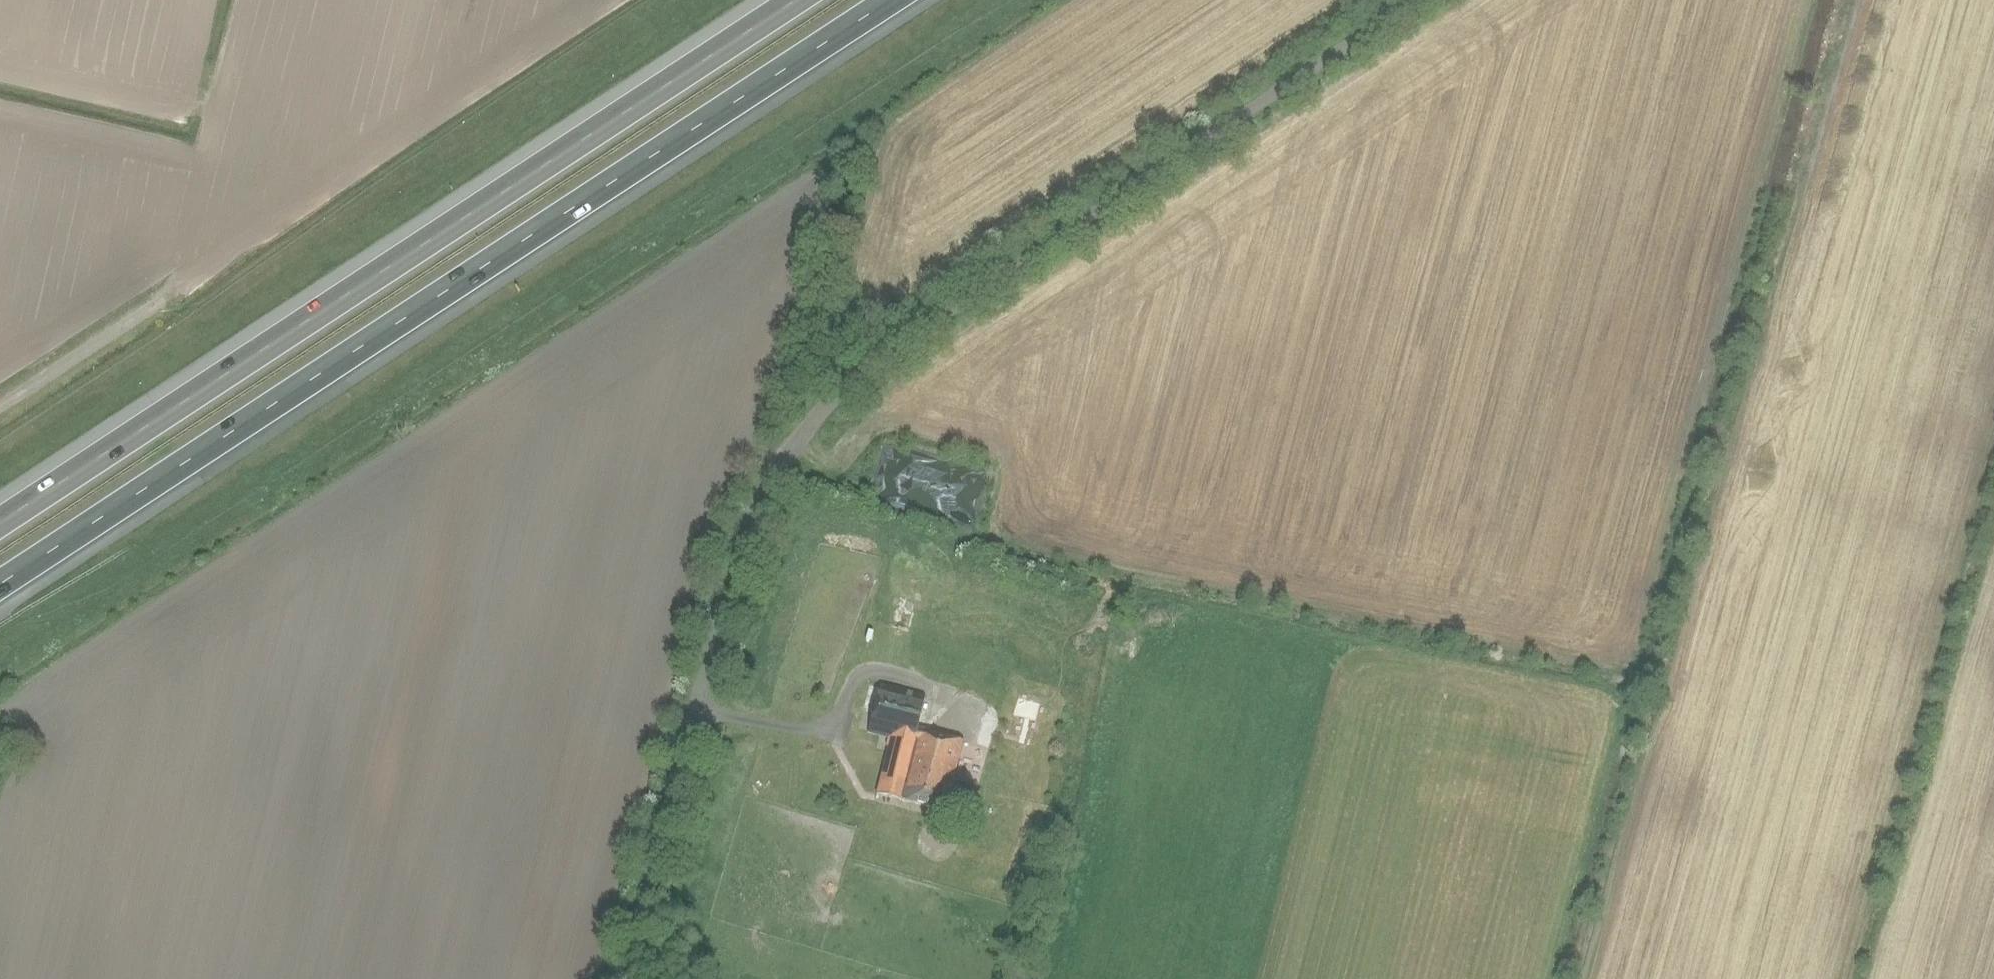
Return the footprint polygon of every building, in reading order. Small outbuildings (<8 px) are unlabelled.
[(962,740),(948,737),(948,735),(917,727),(925,695),(867,681),(856,729),(888,737),(886,745),(888,746),(877,794),(945,811),(950,793),(970,798),(973,785),(953,780),(962,740)]
